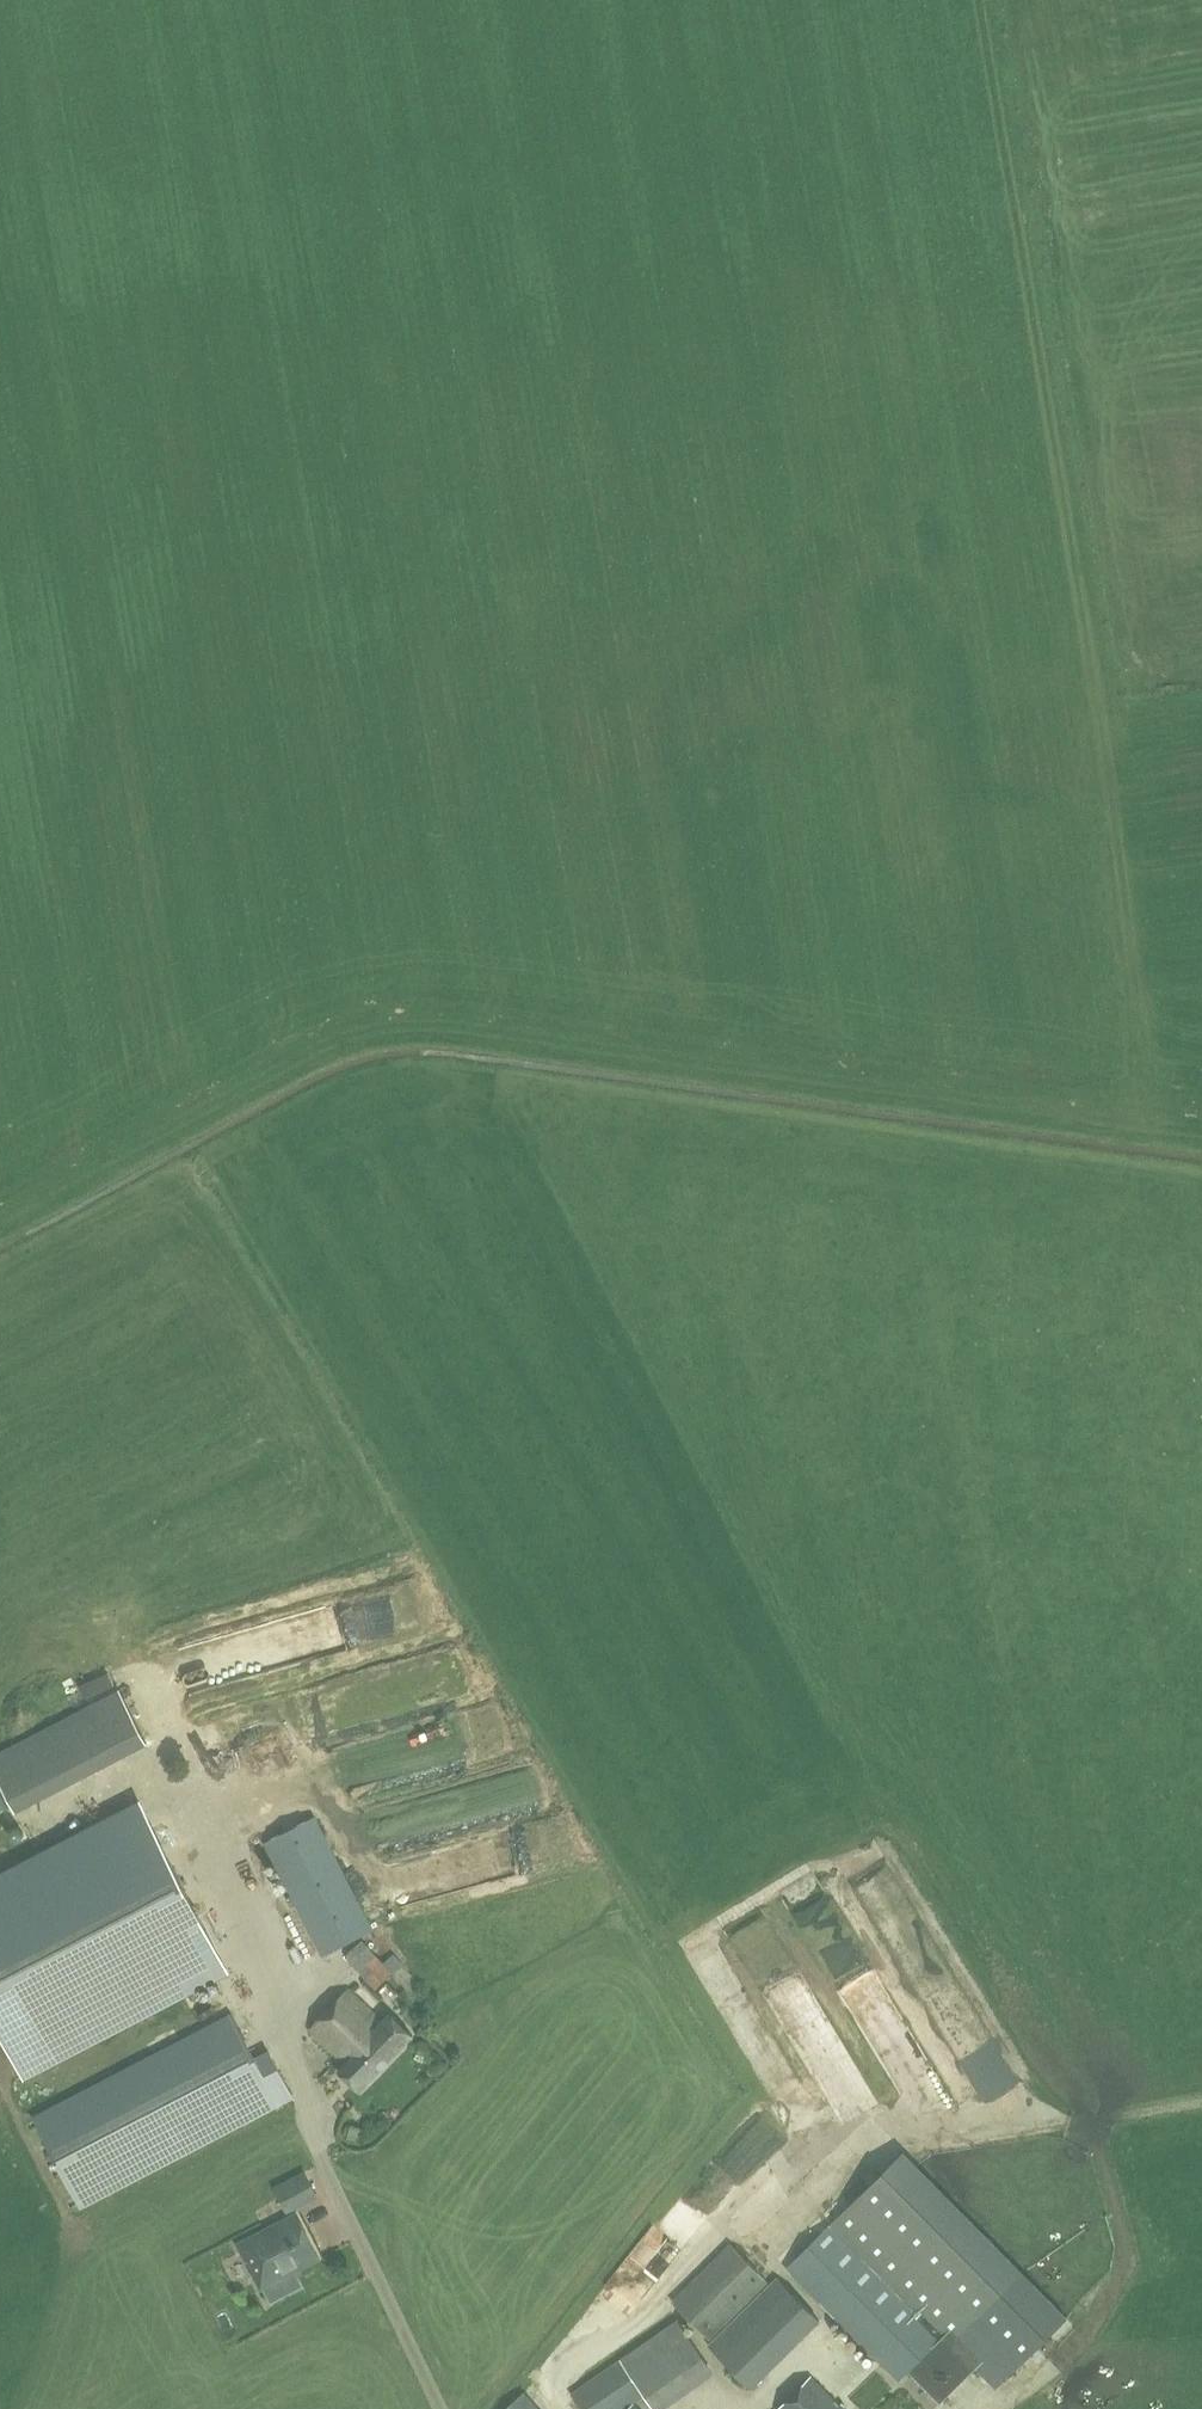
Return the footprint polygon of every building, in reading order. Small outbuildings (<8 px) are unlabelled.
[(150,1713),(162,1709),(155,1690),(143,1694),(150,1713)] [(117,1692),(0,1753),(0,1786),(13,1811),(143,1743),(117,1692)] [(264,1841),(323,1958),(374,1930),(315,1815),(264,1841)] [(146,1821),(0,1898),(0,2038),(13,2063),(217,1957),(146,1821)] [(860,1960),(871,1955),(850,1912),(833,1921),(846,1945),(837,1950),(854,1983),(868,1976),(860,1960)] [(692,1952),(717,1998),(770,1970),(746,1923),(692,1952)] [(345,1956),(375,1988),(403,1963),(394,1953),(384,1961),(363,1939),(345,1956)] [(347,1989),(328,2008),(309,2028),(345,2063),(338,2070),(359,2090),(413,2035),(389,2012),(381,2021),(347,1989)] [(255,2055),(232,2011),(32,2115),(80,2208),(293,2097),(268,2048),(255,2055)] [(886,2057),(922,2041),(916,2029),(881,2045),(886,2057)] [(899,2382),(910,2372),(942,2404),(978,2369),(995,2388),(1067,2316),(904,2150),(830,2223),(919,2313),(919,2314),(830,2225),(787,2268),(899,2382)] [(286,2190),(295,2210),(326,2195),(316,2176),(286,2190)] [(240,2244),(248,2259),(250,2258),(257,2270),(254,2271),(262,2286),(319,2256),(297,2214),(240,2244)] [(673,2300),(712,2341),(770,2283),(731,2243),(673,2300)] [(656,2386),(664,2395),(681,2383),(673,2374),(703,2355),(678,2319),(674,2321),(670,2315),(645,2332),(650,2338),(571,2393),(582,2408),(624,2408),(656,2386)] [(811,2375),(777,2408),(844,2408),(811,2375)] [(525,2392),(506,2408),(540,2408),(525,2392)]
